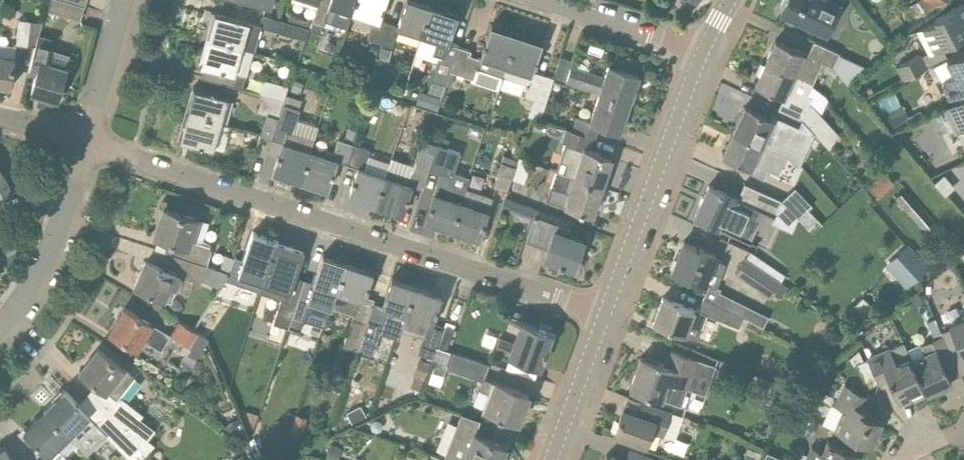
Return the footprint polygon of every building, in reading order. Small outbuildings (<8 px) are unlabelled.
[(84,6),(61,0),(48,0),(45,10),(80,20),(84,6)] [(271,10),(274,0),(237,0),(271,10)] [(323,24),(323,21),(347,29),(352,11),(356,0),(319,0),(318,1),(312,21),(310,28),(309,29),(320,32),(323,24)] [(388,22),(380,19),(386,0),(356,0),(352,11),(374,18),(368,38),(382,43),(388,22)] [(422,33),(430,7),(408,0),(406,0),(398,25),(388,22),(382,43),(392,46),(399,26),(422,33)] [(780,6),(782,8),(780,13),(826,34),(840,4),(833,0),(783,0),(780,6)] [(927,0),(918,0),(909,6),(917,19),(938,6),(927,0)] [(934,17),(935,20),(916,29),(929,54),(963,36),(963,5),(963,3),(934,17)] [(422,58),(437,62),(431,80),(433,81),(446,85),(450,71),(458,46),(459,44),(449,41),(459,14),(457,14),(457,16),(430,7),(422,33),(416,56),(422,58)] [(254,51),(261,25),(259,25),(211,11),(208,22),(214,24),(210,38),(253,50),(253,51),(254,51)] [(290,15),(288,22),(310,28),(312,21),(290,15)] [(37,37),(38,38),(42,22),(19,19),(16,44),(35,46),(37,37)] [(288,22),(284,34),(306,40),(309,29),(310,28),(288,22)] [(470,50),(458,46),(450,71),(462,75),(474,79),(477,68),(503,77),(517,36),(492,27),(493,24),(492,24),(481,57),(470,53),(470,50)] [(525,96),(535,99),(529,116),(540,120),(553,80),(544,77),(533,73),(543,41),(541,40),(540,43),(517,36),(503,77),(525,84),(524,88),(527,89),(525,96)] [(58,99),(67,68),(45,62),(51,41),(38,38),(37,37),(35,46),(31,59),(39,62),(31,91),(58,99)] [(253,50),(210,38),(203,64),(200,63),(199,64),(209,67),(206,79),(224,84),(242,89),(245,76),(253,51),(253,50)] [(776,40),(764,64),(811,86),(822,62),(833,66),(839,53),(814,41),(808,54),(776,40)] [(16,46),(0,43),(0,86),(11,88),(16,46)] [(369,52),(377,54),(379,48),(371,45),(369,52)] [(388,62),(391,50),(382,48),(379,59),(388,62)] [(946,59),(932,66),(940,81),(943,80),(941,84),(949,100),(963,92),(963,49),(946,59)] [(895,67),(902,80),(927,67),(920,54),(895,67)] [(422,58),(416,56),(412,69),(418,71),(422,58)] [(572,65),(573,63),(559,59),(554,78),(599,93),(630,103),(639,75),(609,65),(605,76),(572,65)] [(764,64),(755,85),(783,98),(778,108),(801,119),(828,148),(840,137),(809,102),(812,97),(807,95),(811,86),(764,64)] [(298,94),(303,83),(294,80),(290,91),(298,94)] [(429,92),(442,96),(446,85),(433,81),(429,92)] [(189,113),(221,122),(229,97),(193,87),(193,88),(196,89),(189,113)] [(881,115),(901,106),(894,91),(872,102),(879,116),(881,115)] [(620,132),(630,103),(599,93),(589,121),(576,116),(572,130),(572,131),(576,132),(593,138),(594,138),(598,125),(620,132)] [(279,118),(284,103),(283,103),(284,100),(262,94),(257,112),(267,114),(279,118)] [(284,103),(298,108),(302,99),(287,94),(284,100),(283,103),(284,103)] [(435,109),(437,98),(428,96),(426,108),(435,109)] [(949,108),(943,110),(950,124),(958,120),(962,130),(963,129),(963,100),(949,108)] [(310,150),(314,139),(292,132),(300,109),(298,108),(284,103),(279,118),(272,139),(283,143),(279,155),(278,155),(276,158),(277,159),(274,170),(301,179),(310,150)] [(892,133),(912,124),(902,105),(901,106),(881,115),(884,123),(892,133)] [(745,107),(732,134),(763,147),(764,146),(791,159),(790,162),(804,168),(812,150),(813,149),(771,130),(775,121),(745,107)] [(221,124),(221,122),(189,113),(182,139),(179,138),(178,139),(198,145),(198,146),(202,147),(202,146),(214,149),(214,148),(223,150),(230,127),(221,124)] [(279,118),(267,114),(260,136),(272,139),(279,118)] [(334,173),(333,173),(339,160),(349,164),(355,144),(354,144),(358,130),(348,126),(344,140),(340,139),(335,153),(326,150),(324,155),(310,150),(301,179),(328,188),(332,177),(333,177),(334,173)] [(565,143),(556,171),(602,186),(611,158),(608,157),(609,156),(590,149),(593,138),(572,131),(572,130),(565,128),(561,142),(565,143)] [(260,134),(244,129),(239,143),(255,148),(260,134)] [(759,157),(763,147),(732,134),(722,155),(768,176),(773,164),(759,157)] [(440,137),(438,144),(447,147),(449,140),(440,137)] [(423,189),(430,168),(438,144),(421,138),(413,165),(409,176),(388,169),(386,176),(376,204),(403,213),(407,201),(408,202),(409,198),(408,198),(413,185),(423,189)] [(376,204),(386,176),(364,168),(371,149),(355,144),(349,164),(359,167),(354,180),(353,179),(352,183),(353,183),(349,195),(376,204)] [(438,144),(430,168),(441,172),(425,220),(452,229),(465,188),(466,188),(469,178),(453,173),(460,151),(447,147),(438,144)] [(501,161),(515,166),(517,160),(503,155),(501,161)] [(517,160),(515,166),(511,178),(525,182),(532,161),(518,157),(517,160)] [(963,208),(963,158),(963,157),(938,181),(963,208)] [(511,178),(515,166),(501,161),(493,186),(507,190),(511,178)] [(5,199),(13,195),(0,171),(0,190),(5,199)] [(602,186),(556,171),(546,200),(582,212),(583,211),(593,214),(602,186)] [(884,171),(868,184),(878,197),(894,184),(884,171)] [(744,183),(737,199),(763,211),(775,216),(781,200),(744,183)] [(749,242),(757,225),(748,211),(734,205),(737,199),(709,185),(694,217),(749,242)] [(795,187),(782,199),(799,218),(812,206),(795,187)] [(465,188),(452,229),(479,238),(492,197),(466,188),(465,188)] [(895,196),(916,220),(923,214),(902,191),(895,196)] [(501,208),(517,214),(521,203),(505,198),(501,208)] [(163,207),(154,236),(187,247),(183,258),(187,258),(206,266),(206,265),(213,247),(190,239),(197,219),(163,207)] [(822,218),(811,207),(802,215),(813,227),(822,218)] [(571,229),(537,217),(534,216),(525,241),(547,248),(544,259),(559,265),(559,266),(563,267),(563,265),(574,269),(584,242),(568,236),(571,229)] [(263,279),(276,241),(254,234),(255,232),(253,232),(244,259),(235,256),(234,259),(229,273),(228,277),(238,280),(241,272),(263,279)] [(295,276),(304,248),(303,248),(302,250),(276,241),(263,279),(286,286),(278,309),(274,323),(287,327),(291,314),(303,279),(295,276)] [(703,298),(713,303),(720,288),(717,287),(725,263),(716,259),(718,256),(683,242),(672,272),(706,285),(707,284),(709,285),(703,298)] [(884,264),(906,288),(929,268),(908,243),(884,264)] [(745,258),(781,283),(786,276),(750,251),(745,258)] [(946,253),(940,259),(945,264),(951,258),(946,253)] [(303,279),(291,314),(303,317),(314,283),(336,291),(345,264),(323,257),(324,255),(323,254),(313,282),(303,279)] [(229,273),(234,259),(224,255),(219,270),(229,273)] [(200,286),(203,279),(221,287),(228,277),(229,273),(219,270),(206,265),(206,266),(187,258),(181,275),(145,262),(135,286),(152,294),(148,303),(159,309),(168,287),(188,295),(193,283),(200,286)] [(735,272),(771,297),(781,283),(745,258),(735,272)] [(336,291),(337,291),(331,307),(353,314),(342,346),(357,351),(367,323),(366,322),(373,302),(364,299),(374,271),(372,271),(372,273),(345,264),(336,291)] [(382,305),(373,302),(366,322),(367,323),(377,326),(378,322),(401,329),(406,314),(408,315),(417,288),(392,280),(393,277),(392,277),(382,305)] [(787,288),(781,283),(773,294),(779,299),(787,288)] [(417,352),(432,358),(436,347),(443,326),(433,323),(443,294),(442,293),(441,296),(417,288),(408,315),(427,321),(417,352)] [(862,296),(849,309),(862,322),(876,310),(862,296)] [(713,303),(703,298),(697,311),(663,297),(653,324),(686,337),(687,335),(697,339),(707,314),(723,321),(738,327),(744,317),(713,303)] [(749,307),(744,317),(763,327),(768,316),(749,307)] [(164,330),(124,308),(121,312),(122,312),(111,331),(110,331),(110,332),(137,348),(146,332),(159,340),(164,330)] [(940,330),(960,374),(963,372),(963,316),(947,324),(948,327),(940,330)] [(920,344),(907,350),(911,360),(910,360),(922,387),(925,394),(951,382),(950,379),(960,374),(940,330),(935,318),(926,322),(934,338),(928,341),(920,345),(920,344)] [(180,321),(171,336),(190,347),(199,332),(180,321)] [(522,322),(515,341),(514,344),(500,339),(496,350),(511,355),(510,357),(538,367),(543,355),(544,355),(546,351),(544,351),(551,333),(535,327),(522,322)] [(438,347),(450,351),(456,331),(444,327),(438,347)] [(909,392),(922,387),(910,360),(911,360),(907,350),(903,342),(884,349),(867,357),(879,384),(888,379),(899,401),(911,396),(909,392)] [(436,347),(432,358),(435,358),(447,363),(446,365),(483,377),(489,364),(450,351),(438,347),(436,347)] [(79,371),(114,399),(133,376),(98,348),(97,349),(97,350),(81,371),(80,370),(79,371)] [(662,401),(662,399),(681,405),(687,388),(705,395),(716,365),(670,350),(665,365),(657,362),(657,363),(640,358),(630,390),(662,401)] [(850,358),(854,365),(863,360),(859,350),(850,358)] [(413,376),(423,380),(424,380),(430,360),(418,357),(412,376),(413,376)] [(447,363),(435,358),(427,383),(440,387),(446,365),(447,363)] [(346,376),(337,374),(334,386),(342,389),(346,376)] [(353,395),(358,380),(350,377),(345,392),(353,395)] [(518,422),(529,394),(492,380),(484,377),(479,390),(487,393),(482,408),(518,422)] [(862,407),(868,395),(844,385),(835,405),(844,408),(835,430),(870,446),(882,421),(869,415),(871,411),(862,407)] [(77,444),(96,425),(88,416),(89,415),(65,390),(45,410),(69,434),(68,436),(77,444)] [(792,407),(801,411),(806,403),(797,398),(792,407)] [(117,401),(107,414),(124,431),(136,415),(124,406),(117,401)] [(652,432),(666,436),(666,437),(676,440),(684,417),(642,403),(638,414),(623,409),(613,435),(646,447),(652,432)] [(360,406),(346,413),(352,424),(366,417),(360,406)] [(48,455),(68,436),(69,434),(45,410),(23,432),(47,454),(40,459),(52,459),(48,455)] [(124,431),(107,414),(98,425),(129,457),(139,448),(139,447),(124,431)] [(300,436),(306,417),(296,414),(289,433),(300,436)] [(445,455),(458,459),(499,459),(505,445),(475,434),(480,421),(461,414),(445,455)] [(231,428),(255,445),(241,420),(231,428)] [(382,427),(382,426),(382,425),(382,424),(382,423),(381,423),(381,422),(380,422),(380,421),(379,421),(379,420),(378,420),(377,420),(376,420),(375,420),(374,420),(373,420),(373,421),(372,421),(372,422),(371,422),(371,423),(370,423),(370,424),(370,425),(370,426),(370,427),(370,428),(370,429),(371,429),(371,430),(372,430),(372,431),(373,431),(373,432),(374,432),(375,432),(376,432),(377,432),(378,432),(379,432),(379,431),(380,431),(380,430),(381,430),(381,429),(382,429),(382,428),(382,427)] [(860,454),(828,440),(823,451),(810,446),(807,454),(800,451),(796,459),(857,459),(860,454)] [(341,448),(330,444),(325,459),(337,459),(341,448)] [(0,449),(0,459),(13,459),(5,446),(0,449)] [(657,459),(630,449),(626,459),(656,459),(657,459)] [(781,458),(766,451),(763,459),(781,459),(781,458)]
